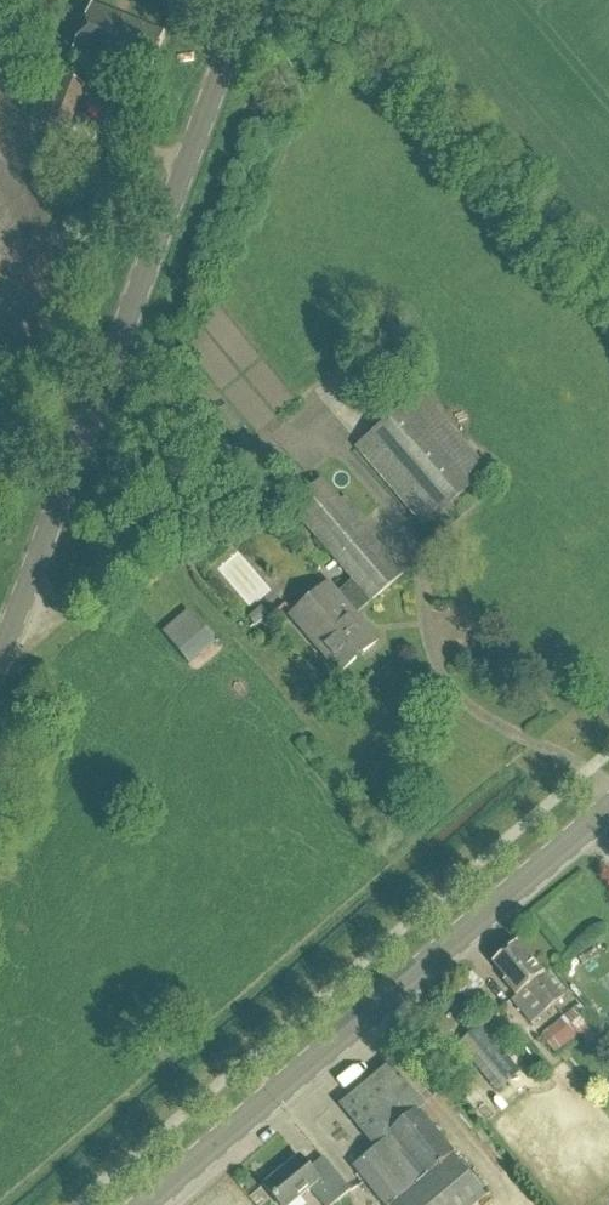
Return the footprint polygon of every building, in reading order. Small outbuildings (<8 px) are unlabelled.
[(105,74),(106,72),(119,77),(122,70),(146,80),(165,33),(93,4),(70,60),(105,74)] [(87,86),(64,77),(59,89),(82,98),(87,86)] [(484,476),(419,399),(362,447),(427,524),(484,476)] [(337,597),(329,587),(292,618),(340,674),(377,643),(353,616),(370,602),(371,604),(404,576),(322,481),(290,509),(354,583),(337,597)] [(244,549),(226,567),(261,602),(279,585),(244,549)] [(191,613),(164,635),(191,668),(218,644),(191,613)] [(506,981),(504,983),(517,998),(526,990),(546,1014),(563,1000),(543,976),(544,976),(518,945),(493,966),(506,981)] [(541,1035),(557,1054),(591,1025),(575,1006),(541,1035)] [(459,1047),(498,1093),(510,1083),(490,1060),(496,1055),(476,1032),(459,1047)] [(487,1198),(453,1157),(455,1156),(421,1115),(425,1112),(389,1069),(342,1108),(377,1150),(354,1169),(383,1204),(478,1204),(487,1198)] [(322,1204),(337,1204),(351,1193),(330,1167),(316,1179),(299,1158),(264,1187),(278,1204),(293,1204),(310,1191),(322,1204)]
